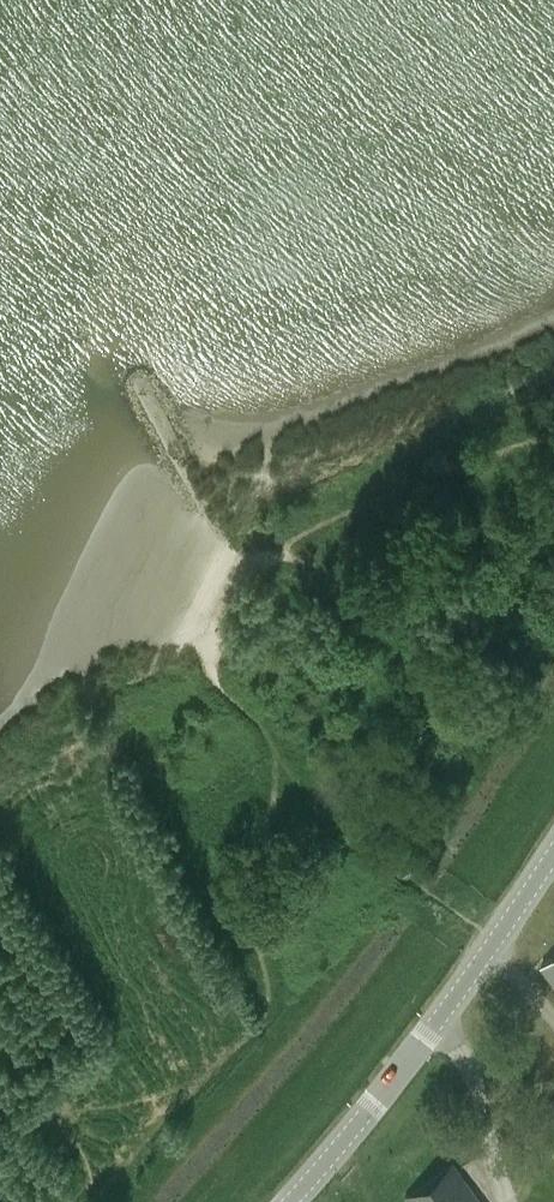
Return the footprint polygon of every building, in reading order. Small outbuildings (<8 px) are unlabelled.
[(541,966),(553,982),(553,955),(541,966)] [(453,1163),(405,1197),(409,1201),(480,1201),(453,1163)]
